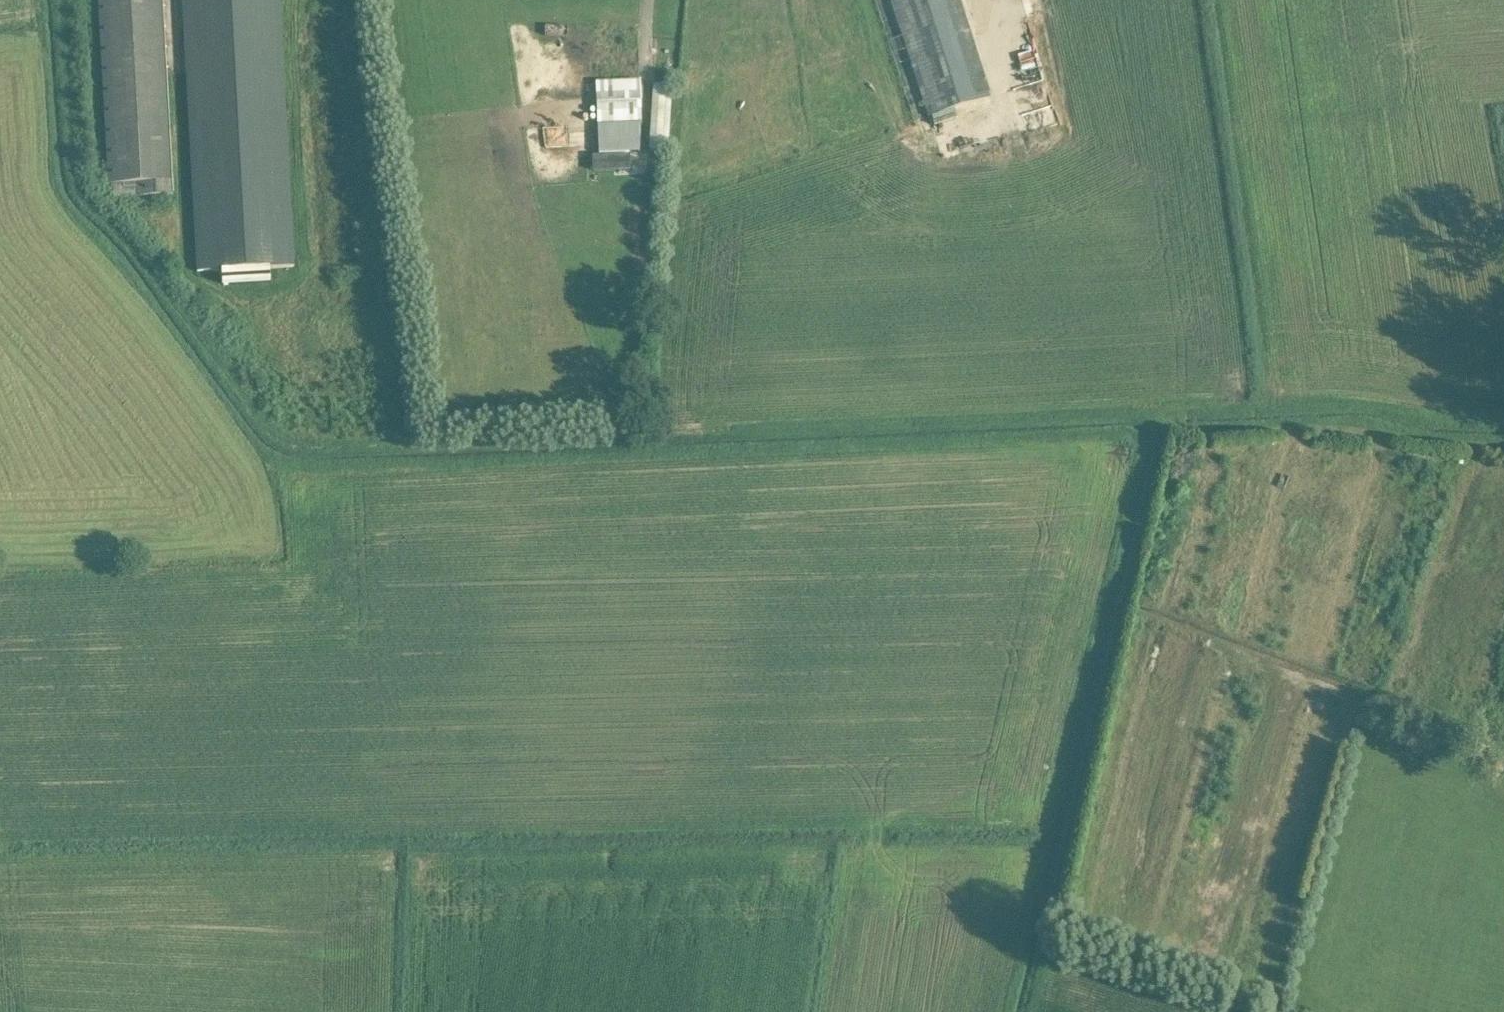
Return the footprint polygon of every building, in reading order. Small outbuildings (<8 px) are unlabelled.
[(113,199),(172,196),(163,0),(100,0),(108,184),(113,184),(113,199)] [(280,0),(181,0),(196,272),(222,271),(222,285),(271,283),(270,269),(295,267),(280,0)] [(929,117),(990,98),(959,0),(892,0),(929,117)] [(639,152),(640,122),(637,80),(595,82),(597,124),(599,154),(639,152)] [(672,85),(653,84),(649,149),(668,150),(672,85)]
